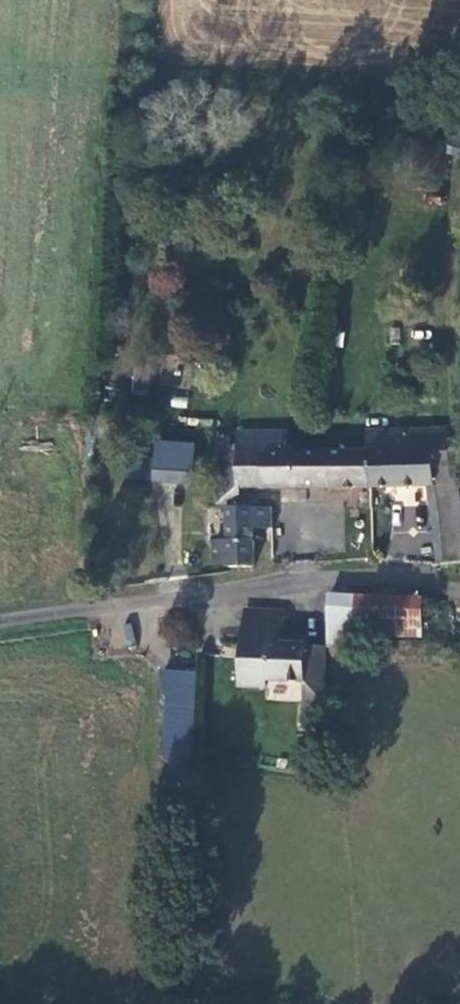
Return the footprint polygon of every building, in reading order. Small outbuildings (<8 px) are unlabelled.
[(217,435),(214,467),(231,467),(237,471),(366,471),(363,437),(282,436),(283,415),(234,415),(230,436),(217,435)] [(366,471),(426,471),(435,548),(459,547),(459,516),(459,503),(451,452),(450,436),(449,433),(444,418),(364,417),(363,437),(366,471)] [(148,464),(189,468),(191,451),(150,446),(148,464)] [(234,486),(234,494),(250,495),(250,486),(234,486)] [(225,524),(208,525),(207,548),(219,548),(222,553),(246,553),(250,495),(234,494),(231,520),(225,524)] [(334,580),(327,580),(330,624),(347,624),(346,583),(335,584),(334,580)] [(346,583),(347,624),(420,623),(418,584),(346,583)] [(258,671),(259,663),(297,662),(298,662),(300,629),(274,627),(275,597),(233,593),(227,669),(258,671)] [(296,682),(316,683),(319,630),(300,629),(298,662),(297,662),(296,682)] [(164,667),(156,761),(189,764),(196,670),(164,667)]
